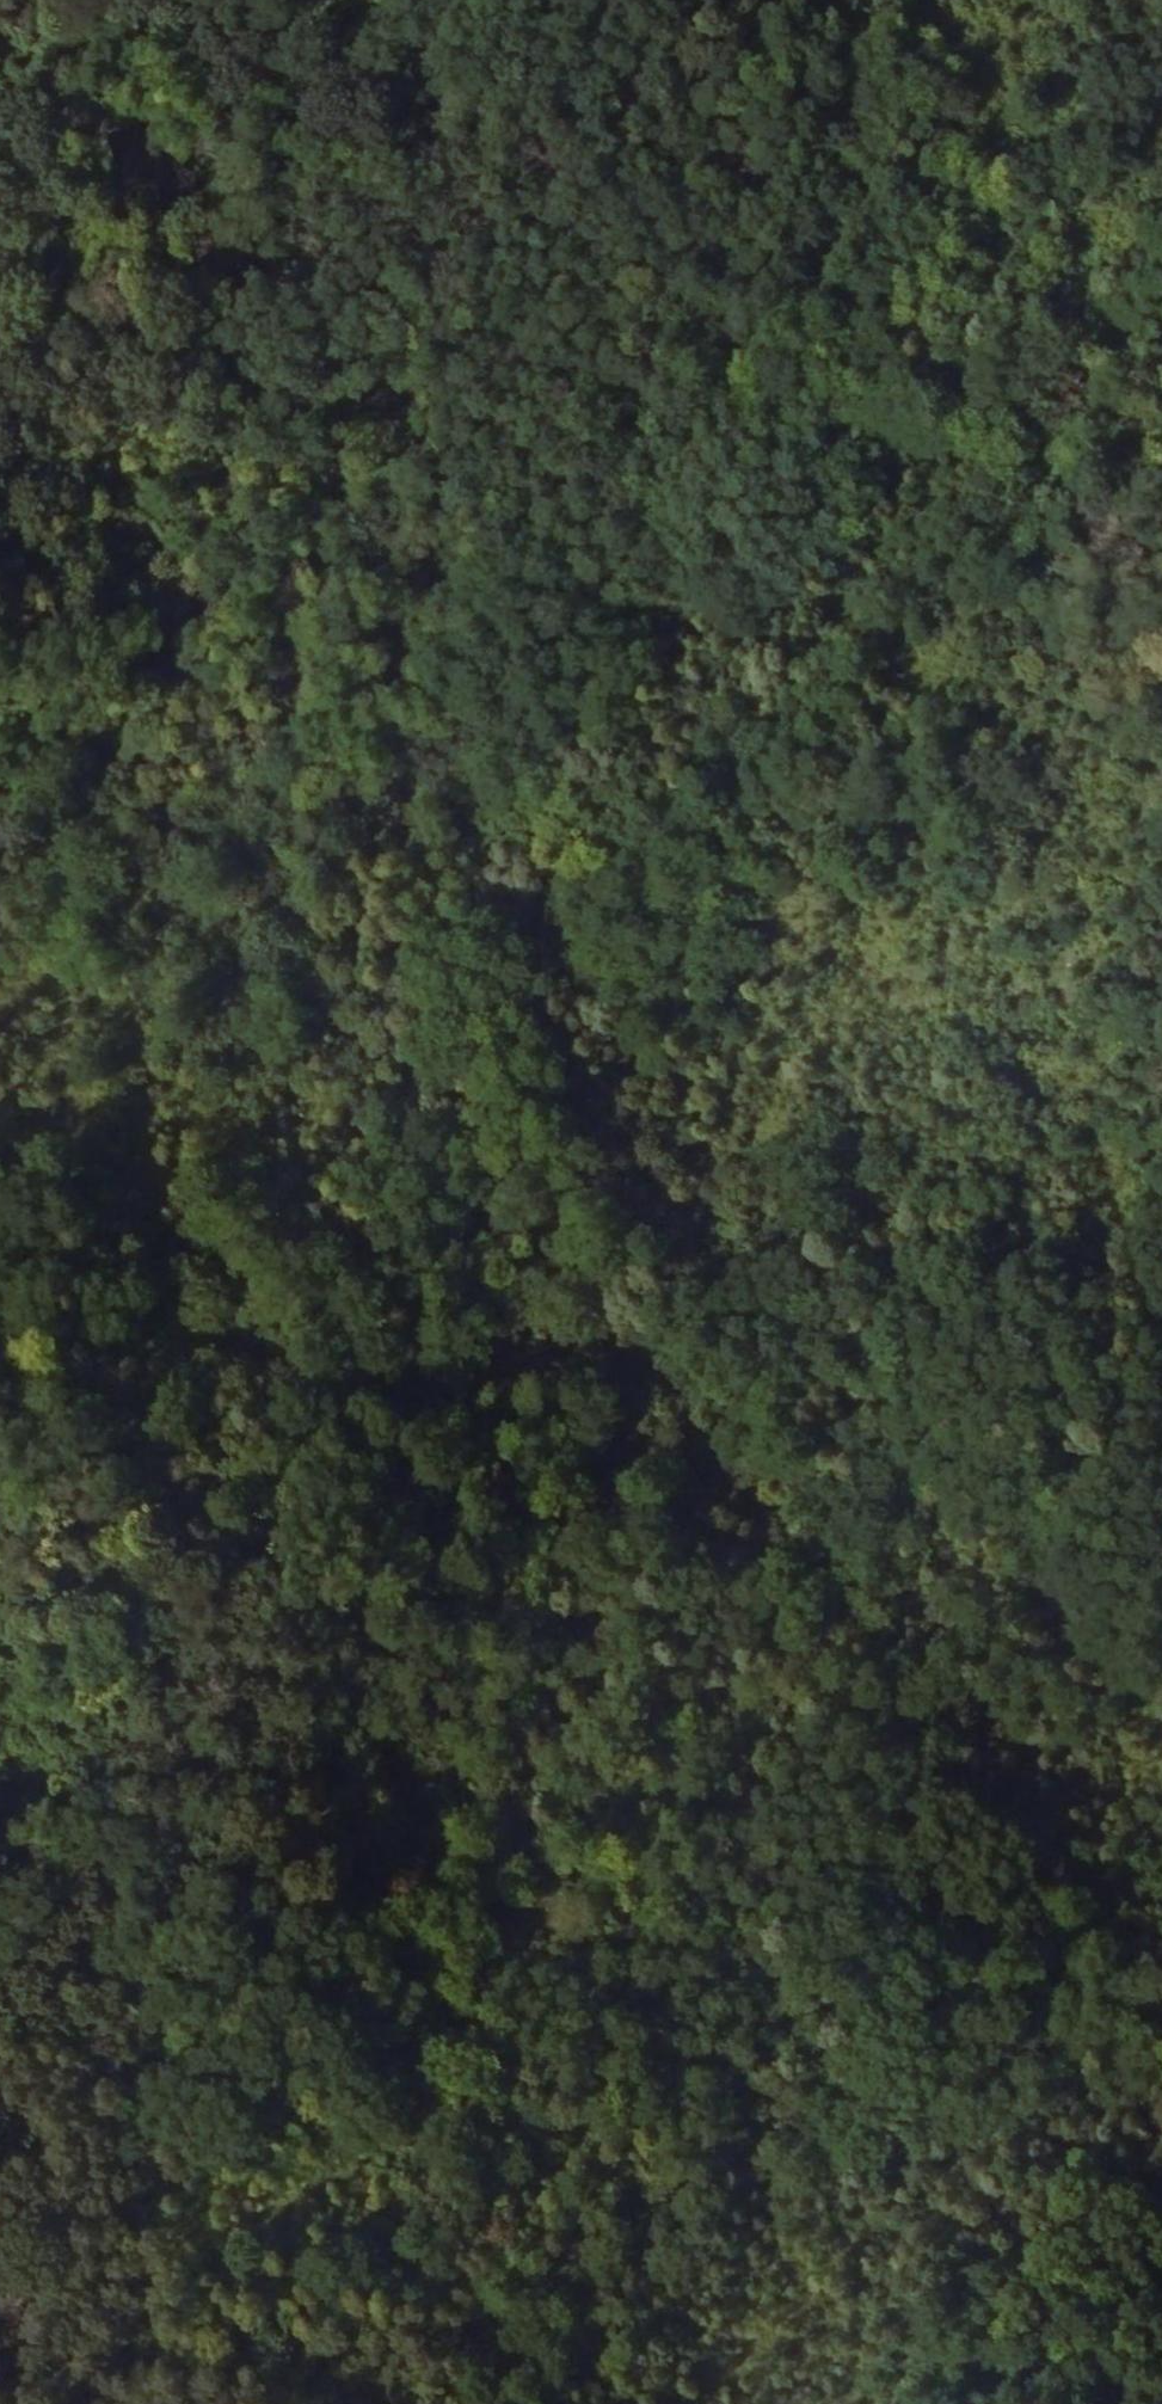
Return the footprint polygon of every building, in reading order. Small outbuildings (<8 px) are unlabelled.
[(23,0),(18,0),(11,6),(23,22),(34,14),(23,0)]
